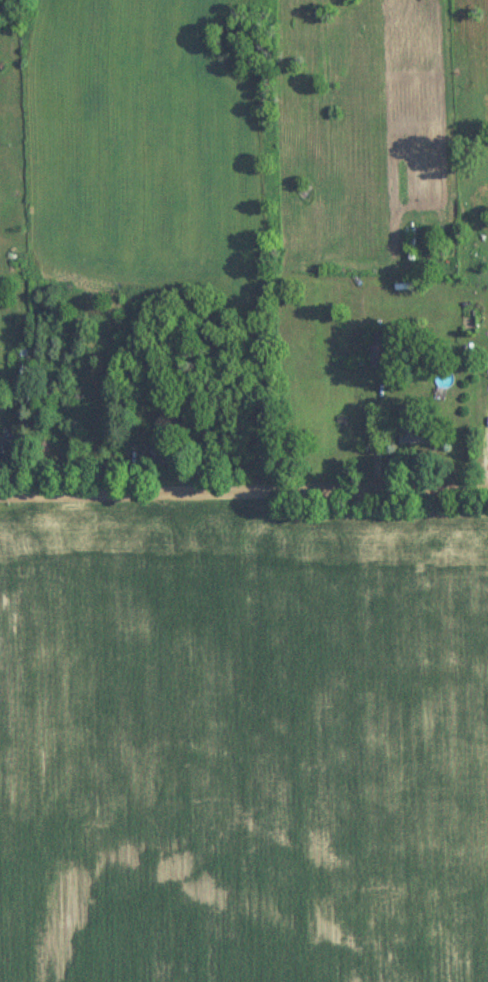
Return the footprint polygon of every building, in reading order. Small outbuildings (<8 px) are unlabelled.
[(417,441),(417,429),(403,430),(404,442),(417,441)]
